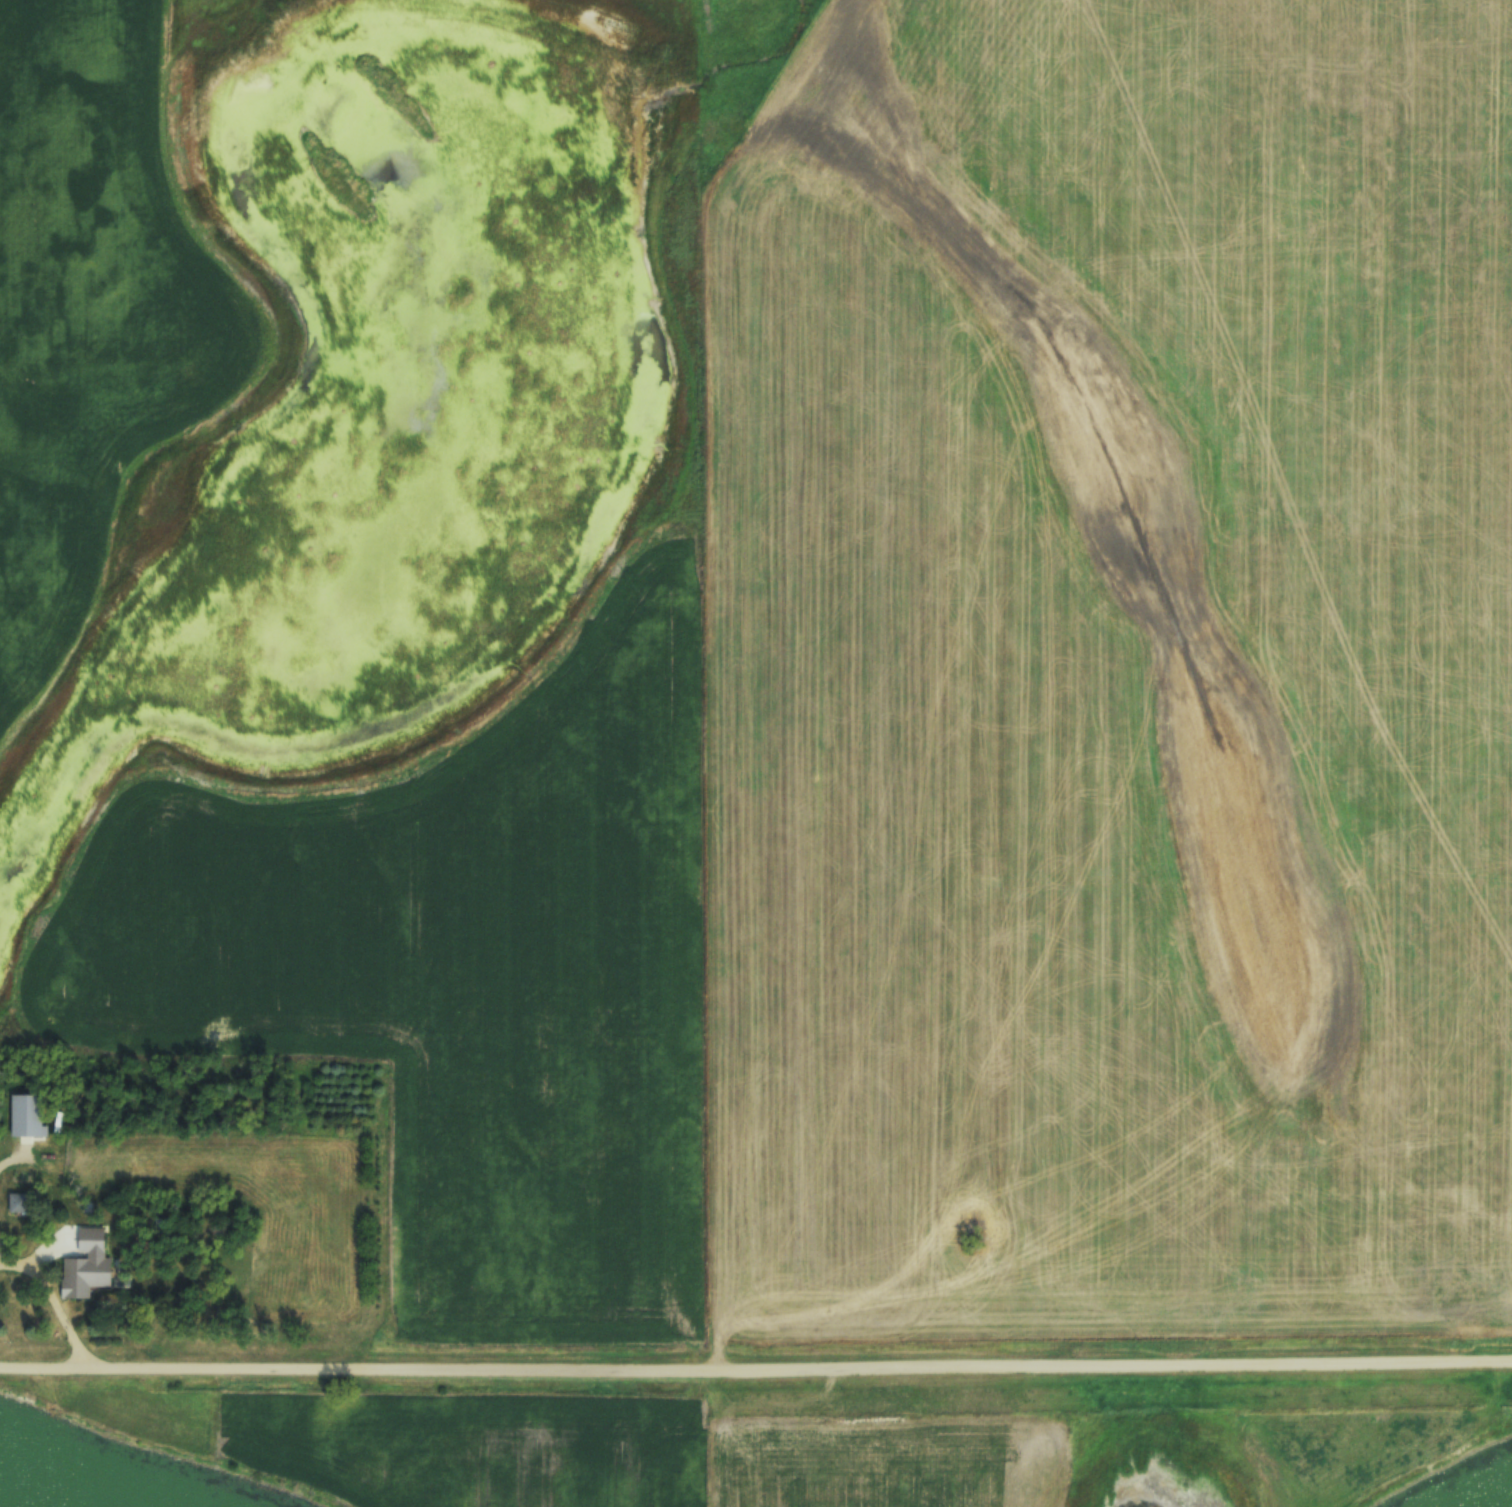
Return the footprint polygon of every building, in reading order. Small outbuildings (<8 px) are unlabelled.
[(27,1195),(11,1195),(11,1215),(27,1215),(27,1195)] [(56,1236),(67,1252),(85,1239),(74,1223),(56,1236)] [(91,1260),(65,1259),(65,1293),(71,1293),(71,1310),(91,1310),(91,1260)]
